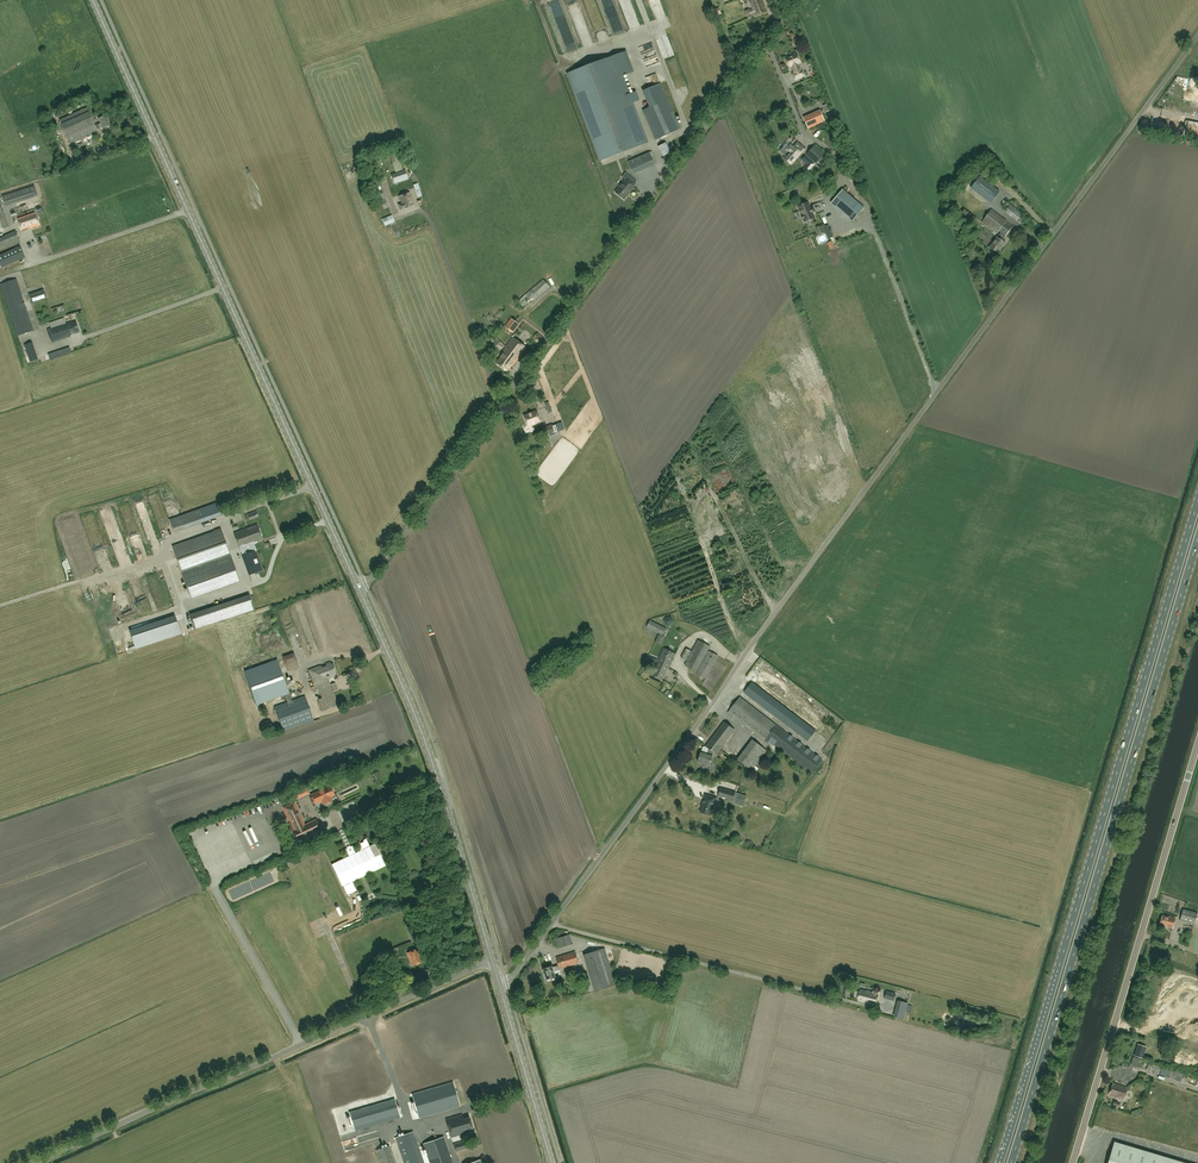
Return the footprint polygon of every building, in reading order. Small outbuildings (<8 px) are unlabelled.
[(749,11),(749,10),(745,12),(748,19),(752,17),(751,14),(754,12),(756,16),(766,11),(762,0),(752,0),(750,1),(753,9),(749,11)] [(714,16),(721,14),(719,8),(712,10),(714,16)] [(633,29),(639,27),(634,9),(627,11),(633,29)] [(794,40),(798,46),(805,41),(801,35),(794,40)] [(631,103),(638,101),(635,92),(628,94),(621,76),(633,72),(625,52),(568,74),(601,160),(647,143),(631,103)] [(789,67),(791,66),(794,73),(792,73),(795,80),(805,76),(802,69),(801,70),(799,64),(801,63),(796,52),(791,54),(792,55),(785,58),(789,67)] [(668,100),(650,107),(644,109),(656,139),(681,130),(668,100)] [(70,143),(80,139),(87,136),(88,140),(90,139),(93,146),(98,143),(94,133),(97,131),(97,130),(102,128),(110,125),(106,115),(98,119),(100,123),(95,125),(87,108),(60,120),(70,143)] [(803,118),(808,128),(825,121),(820,110),(803,118)] [(785,116),(780,121),(784,126),(790,120),(785,116)] [(1197,138),(1197,123),(1160,116),(1157,130),(1197,138)] [(666,143),(658,147),(663,156),(671,152),(666,143)] [(785,150),(788,152),(783,158),(791,164),(801,153),(794,146),(793,147),(790,144),(785,150)] [(816,164),(820,159),(824,154),(814,145),(806,155),(816,164)] [(628,162),(633,174),(655,165),(651,156),(653,156),(651,151),(650,152),(628,162)] [(855,173),(848,154),(842,156),(849,175),(855,173)] [(395,172),(402,169),(400,160),(392,163),(395,172)] [(782,171),(787,182),(798,177),(796,173),(789,176),(786,169),(782,171)] [(408,179),(405,170),(391,174),(394,184),(408,179)] [(626,180),(615,192),(624,199),(635,186),(628,181),(631,177),(626,172),(622,177),(626,180)] [(971,188),(991,203),(1000,192),(979,176),(971,188)] [(37,194),(34,185),(3,196),(6,205),(37,194)] [(843,189),(831,203),(852,221),(864,207),(843,189)] [(385,199),(381,190),(373,192),(377,202),(385,199)] [(399,196),(402,203),(398,204),(400,210),(414,205),(410,193),(399,196)] [(0,202),(0,218),(3,228),(9,226),(0,202)] [(814,218),(812,212),(814,211),(812,207),(810,208),(808,202),(798,206),(803,217),(801,218),(802,219),(803,218),(805,222),(814,218)] [(1010,205),(1004,212),(1017,222),(1022,215),(1010,205)] [(977,219),(964,209),(957,219),(969,229),(977,219)] [(997,233),(999,231),(1001,232),(989,248),(997,253),(1000,249),(1001,250),(1006,243),(1002,240),(1012,227),(1010,226),(1010,225),(1006,222),(1006,221),(991,209),(982,222),(997,233)] [(31,227),(31,228),(39,225),(35,212),(18,218),(21,230),(31,227)] [(382,219),(384,225),(394,222),(392,215),(382,219)] [(829,229),(828,225),(823,227),(828,238),(832,236),(831,232),(832,231),(830,228),(829,229)] [(8,244),(19,239),(16,231),(0,238),(0,247),(8,244)] [(1,267),(25,257),(20,246),(0,255),(0,264),(1,267)] [(33,330),(16,279),(1,284),(18,335),(33,330)] [(544,279),(516,302),(523,309),(550,287),(544,279)] [(43,289),(29,294),(32,303),(46,298),(43,289)] [(51,328),(47,329),(51,342),(71,336),(70,334),(80,331),(76,321),(72,323),(71,322),(66,324),(64,317),(49,322),(51,328)] [(505,326),(512,332),(519,324),(511,318),(505,326)] [(512,366),(527,347),(513,337),(499,356),(501,357),(496,363),(507,371),(508,370),(508,371),(512,366)] [(50,359),(71,352),(75,351),(73,346),(48,354),(50,359)] [(540,421),(539,419),(536,410),(524,415),(527,424),(527,423),(529,426),(540,421)] [(544,429),(546,436),(554,433),(551,426),(544,429)] [(211,505),(215,517),(221,515),(217,503),(211,505)] [(257,525),(234,533),(239,547),(262,539),(257,525)] [(239,581),(231,556),(221,529),(172,546),(182,574),(191,599),(239,581)] [(262,570),(261,566),(255,551),(252,552),(249,544),(240,547),(243,555),(242,555),(249,574),(256,572),(262,570)] [(235,616),(255,609),(250,594),(230,601),(235,616)] [(754,624),(760,621),(757,614),(751,617),(754,624)] [(130,631),(136,649),(181,634),(175,616),(130,631)] [(666,628),(650,620),(646,627),(663,635),(666,628)] [(291,637),(298,635),(296,627),(289,629),(291,637)] [(685,666),(696,672),(710,646),(698,640),(685,666)] [(663,663),(664,662),(666,662),(664,666),(668,667),(669,668),(676,654),(664,648),(658,660),(663,663)] [(691,651),(686,648),(681,658),(686,660),(691,651)] [(697,674),(705,679),(718,655),(709,651),(697,674)] [(287,702),(292,700),(277,659),(244,671),(256,705),(285,695),(287,702)] [(663,663),(658,660),(657,661),(659,662),(653,675),(662,680),(668,667),(664,666),(666,662),(664,662),(663,663)] [(288,663),(289,669),(299,668),(298,661),(288,663)] [(308,670),(315,690),(318,689),(321,698),(318,699),(323,711),(338,706),(333,692),(338,690),(335,683),(331,685),(329,679),(335,677),(334,674),(336,674),(332,664),(331,664),(330,662),(325,664),(326,666),(322,667),(321,665),(308,670)] [(752,682),(744,692),(808,741),(816,731),(752,682)] [(287,702),(274,706),(284,731),(314,720),(305,695),(292,700),(287,702)] [(728,712),(767,743),(769,741),(772,743),(811,773),(821,761),(740,698),(728,712)] [(698,762),(703,764),(703,766),(703,767),(707,768),(708,767),(709,765),(710,766),(712,756),(713,752),(716,754),(734,730),(724,722),(705,746),(708,748),(707,754),(701,753),(698,762)] [(812,743),(818,749),(824,742),(818,737),(812,743)] [(737,759),(752,770),(767,751),(752,739),(737,759)] [(334,795),(330,786),(311,795),(315,804),(322,801),(324,805),(332,801),(330,797),(334,795)] [(738,793),(721,788),(718,796),(727,798),(726,801),(735,804),(738,793)] [(705,794),(702,804),(703,804),(700,812),(710,815),(712,809),(716,797),(705,794)] [(302,801),(304,809),(311,807),(309,799),(302,801)] [(304,825),(293,803),(283,807),(294,830),(292,831),(297,841),(321,830),(316,819),(304,825)] [(1197,913),(1183,909),(1180,920),(1194,925),(1197,913)] [(1170,916),(1170,917),(1162,915),(1160,924),(1165,925),(1165,926),(1172,929),(1176,918),(1170,916)] [(418,939),(413,926),(407,928),(412,941),(418,939)] [(570,934),(565,936),(558,938),(555,939),(558,948),(573,943),(570,934)] [(407,953),(411,962),(412,962),(414,965),(422,962),(419,955),(420,955),(417,948),(407,953)] [(615,985),(605,948),(584,955),(595,991),(615,985)] [(552,966),(543,969),(545,973),(544,974),(545,978),(546,977),(546,979),(552,978),(552,979),(555,978),(555,977),(556,977),(554,972),(560,970),(560,969),(579,963),(575,952),(556,958),(558,965),(553,967),(552,966)] [(389,967),(380,969),(381,976),(390,974),(389,967)] [(876,1003),(878,995),(877,995),(878,992),(873,991),(873,993),(861,990),(860,992),(856,991),(855,996),(859,997),(858,1000),(871,1004),(871,1002),(876,1003)] [(895,993),(887,991),(885,998),(893,1000),(895,993)] [(1134,1056),(1142,1058),(1146,1046),(1137,1044),(1134,1056)] [(1147,1070),(1178,1081),(1181,1081),(1183,1074),(1180,1073),(1149,1063),(1147,1070)] [(453,1082),(412,1094),(419,1118),(460,1106),(453,1082)] [(1124,1099),(1128,1088),(1113,1083),(1109,1094),(1124,1099)] [(395,1099),(349,1112),(353,1128),(399,1114),(395,1099)] [(1115,1101),(1114,1103),(1112,1108),(1118,1110),(1120,1103),(1115,1101)] [(463,1119),(462,1115),(446,1119),(451,1137),(473,1131),(469,1117),(463,1119)] [(395,1137),(404,1162),(423,1162),(413,1132),(395,1137)] [(424,1144),(431,1162),(453,1162),(444,1137),(424,1144)] [(465,1140),(453,1144),(456,1152),(467,1148),(465,1140)] [(1115,1141),(1108,1162),(1187,1162),(1115,1141)] [(376,1150),(381,1162),(395,1162),(389,1145),(376,1150)]
